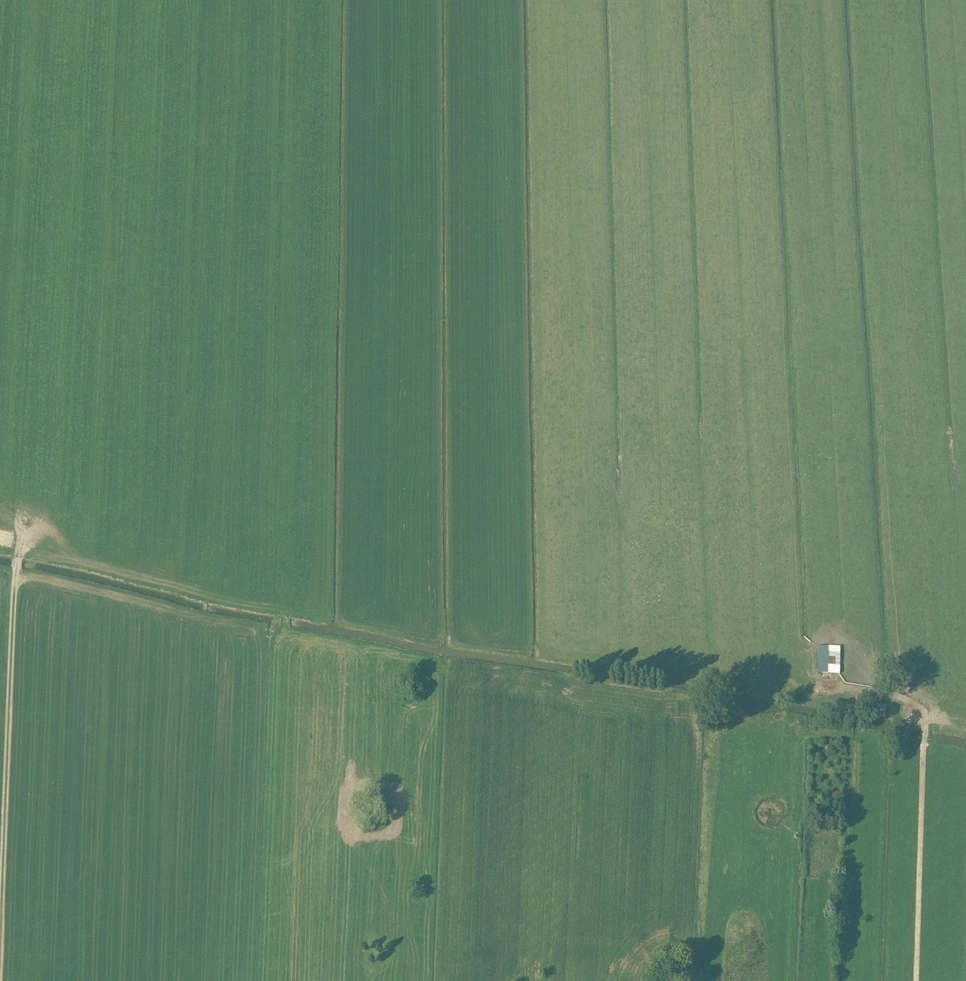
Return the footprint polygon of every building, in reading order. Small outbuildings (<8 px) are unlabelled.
[(841,669),(842,648),(831,647),(830,669),(841,669)]
